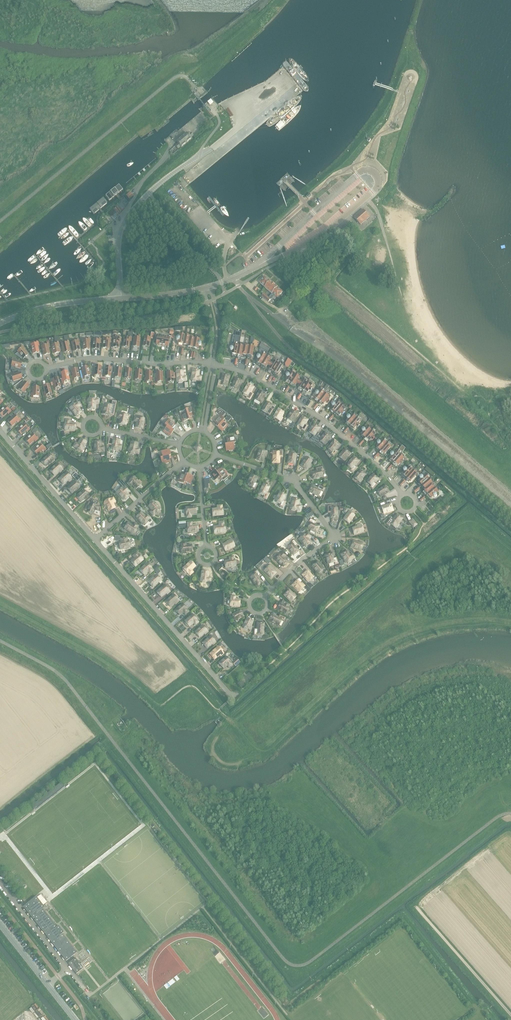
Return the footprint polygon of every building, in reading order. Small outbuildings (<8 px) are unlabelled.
[(191,138),(193,135),(191,133),(188,135),(187,133),(176,142),(178,144),(176,146),(178,149),(181,146),(181,147),(192,138),(191,138)] [(119,184),(106,195),(105,195),(110,201),(123,189),(119,184)] [(94,214),(108,202),(103,197),(89,209),(94,214)] [(363,210),(354,218),(360,225),(369,217),(363,210)] [(260,283),(265,287),(270,281),(265,277),(260,283)] [(265,287),(265,288),(267,290),(272,294),(273,294),(278,288),(278,287),(270,281),(265,287)] [(278,298),(283,292),(278,288),(273,294),(272,294),(269,298),(271,299),(275,295),(276,297),(278,298)] [(183,345),(185,336),(179,335),(179,338),(178,337),(176,338),(176,340),(177,341),(178,341),(178,344),(183,345)] [(170,340),(171,336),(169,336),(169,337),(164,336),(162,345),(168,346),(169,340),(170,340)] [(231,349),(231,350),(231,351),(233,351),(232,354),(237,355),(239,346),(240,337),(235,336),(234,345),(233,348),(232,348),(231,349)] [(124,338),(123,347),(129,347),(130,341),(131,341),(132,337),(130,337),(130,338),(124,338)] [(110,340),(104,339),(103,348),(109,348),(109,342),(111,343),(111,339),(110,338),(110,340)] [(113,347),(119,348),(120,342),(121,342),(122,338),(120,338),(120,339),(114,338),(113,347)] [(101,343),(101,339),(99,339),(99,340),(94,340),(93,349),(99,349),(99,343),(101,343)] [(194,339),(193,348),(198,349),(198,346),(200,346),(201,345),(201,344),(200,343),(199,343),(200,340),(194,339)] [(74,351),(80,350),(78,344),(80,344),(79,340),(77,340),(77,341),(72,343),(74,351)] [(32,349),(29,350),(31,354),(33,353),(39,352),(38,346),(39,346),(38,343),(38,342),(36,342),(37,343),(31,345),(32,349)] [(52,345),(54,354),(60,352),(58,346),(60,346),(59,342),(57,343),(57,344),(52,345)] [(18,352),(17,354),(20,357),(21,356),(23,358),(28,355),(24,350),(25,349),(23,346),(21,347),(22,348),(18,352)] [(257,362),(262,365),(267,357),(262,354),(260,357),(259,356),(258,356),(257,358),(258,359),(259,360),(257,362)] [(268,365),(269,366),(271,363),(269,362),(271,359),(267,357),(262,365),(266,368),(268,365)] [(12,366),(20,368),(22,363),(16,361),(16,359),(12,358),(12,360),(13,360),(12,366)] [(269,366),(271,367),(269,369),(274,372),(279,364),(274,361),(273,364),(271,363),(269,366)] [(282,369),(283,367),(279,364),(274,372),(278,375),(280,372),(282,373),(283,370),(282,369)] [(93,376),(95,376),(95,375),(100,376),(101,367),(95,366),(95,372),(93,372),(93,376)] [(90,375),(88,367),(82,368),(83,371),(81,371),(83,378),(85,378),(85,376),(90,375)] [(111,376),(112,368),(106,367),(105,373),(103,373),(103,377),(105,377),(105,376),(111,376)] [(121,378),(122,369),(116,368),(115,374),(114,374),(113,378),(115,378),(115,377),(121,378)] [(141,380),(142,371),(136,370),(135,377),(134,376),(133,380),(135,381),(135,379),(141,380)] [(198,381),(201,381),(201,377),(198,376),(199,371),(193,370),(191,380),(192,380),(192,381),(196,382),(196,381),(197,381),(198,381)] [(186,376),(183,377),(183,371),(176,371),(177,382),(178,382),(179,383),(182,383),(182,382),(184,381),(187,381),(186,376)] [(286,380),(291,383),(296,375),(291,372),(290,375),(288,374),(287,375),(286,376),(287,377),(288,378),(286,380)] [(10,374),(11,376),(12,376),(14,381),(22,378),(20,373),(14,374),(14,373),(10,374)] [(222,381),(219,380),(217,387),(221,387),(221,385),(227,387),(229,376),(223,375),(222,381)] [(297,383),(298,384),(300,381),(299,380),(300,378),(296,375),(291,383),(295,386),(297,383)] [(54,385),(53,386),(54,390),(56,389),(55,388),(61,386),(58,378),(52,379),(54,385)] [(232,387),(238,390),(242,381),(236,378),(232,387)] [(298,388),(303,390),(308,382),(303,380),(302,382),(300,381),(298,384),(300,385),(298,388)] [(29,386),(25,382),(21,387),(20,386),(17,389),(18,390),(19,389),(24,393),(29,386)] [(312,385),(308,382),(303,390),(308,393),(309,390),(311,391),(312,389),(311,388),(312,385)] [(45,392),(44,392),(45,396),(46,396),(46,395),(51,393),(52,393),(49,384),(44,386),(45,392)] [(248,397),(247,398),(250,400),(253,394),(251,393),(254,388),(248,384),(243,393),(244,394),(244,395),(247,397),(248,397)] [(39,387),(33,387),(33,393),(31,393),(31,397),(33,397),(33,396),(39,396),(39,387)] [(316,393),(316,395),(317,396),(315,398),(320,401),(325,394),(321,390),(319,393),(318,392),(317,392),(316,393)] [(261,403),(266,395),(260,391),(255,399),(261,403)] [(328,399),(329,397),(325,394),(320,401),(324,404),(326,402),(327,403),(329,400),(328,399)] [(95,404),(98,404),(99,399),(95,399),(89,399),(89,400),(88,400),(88,404),(89,404),(89,409),(95,409),(95,404)] [(69,405),(69,407),(70,408),(77,416),(82,412),(78,408),(81,406),(78,402),(75,404),(74,403),(73,403),(69,405)] [(262,410),(270,415),(273,410),(271,408),(272,406),(271,405),(272,404),(269,402),(268,403),(267,402),(262,410)] [(333,407),(331,409),(335,413),(341,406),(337,402),(335,404),(334,404),(333,404),(332,405),(332,406),(333,407)] [(104,405),(103,409),(104,409),(103,414),(109,415),(110,415),(114,416),(116,406),(112,405),(105,404),(105,405),(104,405)] [(343,411),(345,409),(341,406),(335,413),(339,416),(341,414),(343,415),(345,412),(343,411)] [(3,417),(7,413),(8,414),(11,411),(10,410),(9,411),(5,407),(0,411),(0,414),(3,417)] [(192,408),(186,410),(189,420),(191,419),(190,417),(194,415),(192,408)] [(284,413),(278,409),(274,417),(279,421),(284,413)] [(184,410),(179,412),(180,414),(183,422),(189,420),(186,410),(184,410)] [(292,411),(287,419),(293,422),(298,414),(292,411)] [(120,419),(119,424),(125,425),(126,420),(127,420),(128,416),(127,416),(127,415),(121,414),(118,413),(117,418),(120,419)] [(19,420),(15,415),(8,421),(12,426),(17,422),(18,423),(21,420),(20,419),(19,420)] [(217,427),(224,420),(220,415),(214,421),(217,424),(216,426),(217,427)] [(346,422),(350,425),(357,418),(353,415),(351,417),(350,416),(348,416),(347,418),(347,419),(348,420),(346,422)] [(142,429),(144,419),(143,418),(143,417),(139,417),(139,418),(138,417),(138,418),(135,417),(134,421),(137,422),(136,427),(142,429)] [(308,420),(302,417),(297,425),(303,428),(302,430),(305,431),(308,426),(305,424),(308,420)] [(350,425),(354,429),(356,427),(358,428),(360,425),(359,424),(361,422),(357,418),(350,425)] [(65,428),(65,430),(75,430),(75,424),(70,423),(70,420),(66,420),(65,423),(65,424),(64,424),(64,428),(65,428)] [(165,425),(173,431),(175,430),(173,428),(175,425),(169,420),(165,425)] [(224,420),(217,427),(222,432),(228,426),(224,423),(226,421),(224,420)] [(17,430),(21,435),(26,431),(27,432),(30,429),(29,428),(28,429),(24,424),(17,430)] [(314,424),(309,432),(314,436),(314,435),(316,437),(319,433),(317,432),(320,428),(314,424)] [(173,431),(165,425),(164,427),(166,428),(163,432),(169,437),(173,431)] [(361,435),(366,438),(372,431),(368,428),(366,430),(365,429),(363,429),(362,430),(362,432),(363,433),(361,435)] [(366,438),(370,442),(371,439),(373,441),(375,438),(374,437),(376,434),(372,431),(366,438)] [(325,445),(331,437),(325,433),(320,441),(325,445)] [(26,440),(30,444),(34,440),(35,441),(38,439),(37,438),(36,438),(32,434),(26,440)] [(225,445),(236,443),(235,437),(227,438),(227,442),(225,443),(225,445)] [(109,438),(108,445),(112,446),(111,449),(113,449),(113,450),(116,451),(116,450),(118,450),(121,450),(122,446),(119,445),(120,440),(114,438),(113,439),(109,438)] [(81,451),(82,451),(87,442),(81,439),(78,444),(75,442),(73,447),(76,448),(77,449),(77,450),(80,452),(81,451)] [(377,448),(381,451),(387,444),(383,440),(381,443),(380,442),(378,442),(378,443),(378,444),(379,445),(377,448)] [(340,445),(335,441),(328,449),(329,450),(328,450),(331,453),(332,453),(331,454),(334,456),(338,452),(336,450),(340,445)] [(101,442),(94,442),(95,452),(96,452),(96,453),(100,453),(100,452),(101,452),(101,456),(104,455),(104,452),(104,447),(101,447),(101,442)] [(136,453),(139,454),(140,449),(137,449),(138,443),(131,442),(130,447),(129,447),(128,451),(129,451),(129,452),(130,452),(130,454),(134,454),(134,453),(135,454),(136,453)] [(236,443),(225,445),(226,451),(234,450),(234,446),(236,445),(236,443)] [(40,444),(33,450),(37,455),(42,451),(43,452),(46,449),(45,448),(44,449),(40,444)] [(391,447),(387,444),(381,451),(385,454),(391,447)] [(403,446),(397,453),(400,455),(406,449),(403,446)] [(161,458),(171,456),(169,449),(161,451),(162,456),(160,456),(161,458)] [(344,461),(350,454),(345,449),(339,457),(344,461)] [(256,459),(263,461),(264,456),(266,457),(267,453),(259,450),(256,459)] [(273,452),(273,462),(279,463),(279,457),(282,457),(283,450),(279,450),(279,451),(278,451),(274,451),(274,452),(273,452)] [(390,459),(394,463),(400,455),(397,453),(396,452),(394,454),(393,453),(392,454),(391,455),(391,456),(392,457),(390,459)] [(290,453),(288,463),(294,464),(296,455),(290,453)] [(55,460),(53,458),(54,457),(51,455),(50,455),(49,454),(41,461),(46,466),(51,462),(52,463),(55,460)] [(404,459),(400,455),(394,463),(398,466),(400,464),(402,465),(404,462),(402,461),(404,459)] [(161,458),(157,459),(158,462),(161,461),(162,465),(170,463),(169,458),(171,458),(171,456),(161,458)] [(301,465),(306,469),(312,461),(306,457),(301,465)] [(351,470),(350,470),(353,473),(357,468),(355,466),(359,461),(354,457),(347,465),(348,466),(347,467),(350,469),(351,470)] [(58,464),(50,471),(54,476),(59,471),(60,473),(63,470),(61,467),(62,467),(59,464),(59,465),(58,464)] [(316,468),(317,471),(312,473),(313,479),(323,477),(321,471),(323,470),(322,467),(316,468)] [(403,475),(407,478),(413,471),(409,467),(407,470),(406,469),(405,469),(404,470),(404,471),(405,472),(403,475)] [(427,467),(425,470),(433,476),(435,474),(427,467)] [(217,469),(215,470),(221,479),(223,481),(228,477),(227,475),(222,468),(218,471),(217,469)] [(221,479),(215,470),(210,474),(215,481),(218,478),(220,480),(221,479)] [(354,478),(361,483),(363,480),(362,479),(365,475),(360,470),(354,478)] [(411,481),(417,474),(413,471),(407,478),(411,481)] [(67,472),(59,479),(63,484),(67,481),(69,482),(73,479),(71,477),(67,472)] [(184,484),(187,474),(185,474),(185,476),(180,474),(177,482),(179,482),(178,484),(182,486),(183,484),(184,484)] [(187,474),(184,484),(185,485),(186,483),(190,484),(193,477),(187,474)] [(252,487),(252,488),(255,490),(258,484),(255,482),(257,478),(251,475),(247,483),(248,484),(248,485),(251,487),(252,487)] [(378,479),(373,475),(367,482),(372,486),(370,487),(373,489),(377,485),(375,483),(378,479)] [(420,479),(421,480),(419,482),(422,486),(429,480),(426,476),(424,478),(423,477),(421,477),(420,477),(420,479)] [(136,489),(141,485),(134,477),(133,478),(132,477),(130,479),(130,480),(129,481),(127,484),(130,487),(132,485),(136,489)] [(71,485),(67,489),(72,493),(76,490),(76,491),(79,488),(79,487),(79,486),(78,485),(79,485),(77,482),(76,483),(75,482),(74,480),(70,484),(71,485)] [(432,484),(433,483),(429,480),(422,486),(425,489),(432,484)] [(264,496),(263,498),(266,499),(269,494),(266,492),(269,487),(263,484),(259,493),(264,496)] [(435,488),(432,484),(425,489),(424,490),(428,494),(435,488)] [(317,488),(312,486),(309,492),(318,496),(321,491),(323,492),(324,488),(319,486),(317,488)] [(381,497),(389,492),(385,486),(377,491),(381,497)] [(129,491),(125,487),(123,489),(122,488),(121,489),(120,488),(117,491),(118,491),(117,492),(124,500),(125,499),(125,500),(128,497),(129,496),(127,493),(129,491)] [(436,494),(438,492),(435,488),(428,494),(431,498),(434,496),(434,497),(436,497),(437,496),(437,495),(436,494)] [(85,498),(86,499),(89,497),(87,494),(88,493),(86,491),(85,491),(84,490),(76,497),(81,502),(85,498)] [(281,504),(280,506),(283,508),(286,502),(283,500),(286,495),(280,492),(278,496),(277,495),(275,499),(276,499),(276,500),(277,501),(276,502),(280,504),(281,504)] [(109,499),(105,500),(106,501),(104,502),(105,503),(104,504),(106,507),(107,506),(109,511),(115,508),(113,503),(115,502),(113,498),(110,499),(109,500),(109,499)] [(292,509),(291,510),(295,511),(295,510),(297,510),(300,511),(301,506),(298,505),(299,500),(293,498),(290,508),(292,509)] [(89,502),(85,510),(87,511),(87,512),(93,515),(93,514),(100,517),(100,507),(97,506),(98,502),(92,500),(91,503),(89,502)] [(152,510),(150,512),(153,516),(155,514),(156,514),(157,513),(157,514),(160,511),(161,510),(154,502),(149,506),(152,510)] [(393,511),(391,504),(382,507),(384,514),(393,511)] [(212,509),(213,516),(219,515),(221,515),(223,515),(223,508),(222,508),(222,505),(217,506),(217,509),(212,509)] [(331,507),(331,506),(328,506),(328,513),(331,513),(331,518),(338,518),(337,508),(336,508),(336,507),(332,507),(331,507)] [(191,514),(197,513),(196,507),(186,508),(186,509),(185,509),(185,513),(186,513),(186,514),(187,514),(187,517),(191,517),(191,514)] [(349,512),(343,519),(349,523),(354,516),(353,515),(354,514),(351,512),(350,512),(349,512)] [(144,524),(145,525),(148,522),(147,521),(148,520),(151,518),(147,515),(145,517),(141,513),(136,517),(143,525),(144,524)] [(399,524),(402,519),(397,515),(393,521),(390,519),(387,524),(389,526),(391,524),(396,528),(396,527),(397,528),(399,525),(399,524)] [(308,528),(311,530),(310,532),(315,534),(316,532),(316,533),(319,527),(314,524),(316,522),(310,519),(309,522),(310,523),(308,528)] [(219,521),(219,523),(219,526),(214,527),(214,533),(225,532),(225,531),(226,531),(225,527),(224,527),(224,526),(223,520),(219,521)] [(189,532),(189,533),(193,533),(193,532),(198,531),(198,525),(192,525),(192,522),(187,523),(188,526),(187,526),(188,532),(189,532)] [(134,533),(135,534),(137,531),(136,530),(137,529),(138,526),(135,523),(133,526),(128,523),(124,528),(133,534),(134,533)] [(352,528),(354,535),(363,532),(363,531),(364,530),(363,527),(362,527),(361,524),(357,525),(358,527),(352,528)] [(301,538),(300,538),(303,543),(301,545),(303,548),(305,546),(306,547),(308,545),(311,543),(308,539),(311,537),(308,533),(305,535),(304,535),(303,535),(300,537),(301,538)] [(130,546),(131,546),(130,542),(129,542),(129,541),(127,541),(126,538),(121,539),(122,542),(119,543),(119,544),(118,545),(119,548),(120,548),(120,549),(130,547),(130,546)] [(235,546),(232,540),(222,545),(225,551),(235,546)] [(293,555),(299,551),(295,547),(298,545),(294,540),(291,542),(292,543),(291,543),(288,546),(289,546),(288,547),(293,555)] [(362,546),(363,543),(359,541),(359,543),(354,541),(351,547),(360,550),(360,549),(361,550),(363,546),(362,546)] [(181,548),(180,548),(180,551),(182,551),(182,553),(183,553),(183,554),(187,553),(187,552),(192,552),(192,545),(186,546),(186,543),(181,543),(181,546),(181,548)] [(348,563),(351,561),(351,560),(352,560),(352,559),(355,558),(352,554),(349,555),(347,551),(341,555),(346,563),(347,562),(348,563)] [(279,555),(278,555),(276,557),(277,558),(276,559),(283,566),(288,562),(284,558),(286,556),(283,552),(280,555),(280,554),(279,555)] [(139,555),(136,553),(133,556),(135,558),(131,562),(135,567),(143,560),(142,559),(143,558),(141,555),(140,556),(139,555)] [(326,555),(328,564),(334,563),(335,565),(338,564),(336,557),(333,558),(332,553),(326,555)] [(234,559),(234,556),(229,557),(230,560),(224,561),(225,568),(231,567),(231,568),(235,567),(235,566),(236,566),(235,564),(236,564),(236,560),(235,561),(234,559)] [(188,573),(190,575),(193,572),(191,570),(195,566),(191,561),(183,569),(184,570),(183,570),(186,573),(187,572),(188,573)] [(321,567),(317,562),(312,566),(318,574),(319,573),(320,574),(323,571),(322,570),(325,569),(322,565),(321,567)] [(151,567),(152,566),(149,564),(148,564),(148,563),(147,564),(146,563),(143,566),(144,566),(140,570),(144,575),(148,572),(150,574),(154,571),(152,568),(151,567)] [(270,565),(264,571),(271,578),(276,573),(272,569),(274,567),(270,565)] [(252,577),(251,577),(256,586),(262,582),(258,577),(261,576),(257,570),(254,572),(255,573),(254,574),(251,576),(252,577)] [(207,582),(210,583),(211,578),(208,578),(209,572),(202,571),(201,582),(202,582),(202,583),(206,583),(206,582),(207,582)] [(307,571),(302,575),(309,582),(314,578),(307,571)] [(153,587),(161,580),(156,575),(149,582),(153,587)] [(301,584),(297,580),(292,585),(299,592),(305,586),(302,583),(301,584)] [(168,589),(169,588),(166,586),(165,585),(157,592),(161,597),(166,593),(167,594),(170,591),(168,589)] [(293,594),(289,590),(284,595),(291,602),(297,596),(294,593),(293,594)] [(174,595),(166,602),(170,607),(174,603),(176,605),(180,601),(178,600),(174,595)] [(230,606),(239,606),(240,600),(235,600),(236,597),(231,596),(231,599),(230,599),(230,601),(229,601),(229,604),(230,604),(230,606)] [(280,603),(277,609),(285,613),(286,612),(287,613),(289,609),(288,609),(288,608),(288,607),(290,605),(286,603),(285,602),(283,600),(281,604),(280,603)] [(187,609),(183,604),(175,610),(180,615),(183,612),(185,615),(189,611),(187,609)] [(243,616),(240,611),(232,615),(233,616),(232,617),(234,620),(235,620),(235,621),(243,616)] [(272,614),(269,620),(279,626),(282,620),(284,621),(285,618),(280,615),(278,618),(272,614)] [(196,619),(197,618),(194,615),(193,616),(193,615),(185,622),(186,623),(185,623),(187,626),(188,625),(189,627),(193,623),(195,625),(199,622),(197,620),(196,619)] [(244,627),(244,628),(247,630),(248,629),(250,630),(252,627),(251,626),(253,621),(247,618),(243,627),(244,627)] [(257,629),(254,629),(254,635),(258,636),(262,636),(262,635),(263,635),(264,623),(257,623),(257,629)] [(206,629),(207,629),(205,626),(204,627),(203,626),(195,632),(199,637),(204,633),(205,635),(208,632),(206,629)] [(214,640),(215,639),(212,636),(212,637),(211,636),(203,643),(207,648),(212,644),(213,645),(216,642),(214,640)] [(222,651),(222,650),(220,647),(219,648),(218,647),(210,654),(215,659),(219,655),(221,656),(224,653),(222,651)] [(230,662),(231,662),(226,657),(219,663),(223,668),(227,665),(229,667),(232,664),(230,662)] [(37,919),(35,920),(66,961),(77,953),(62,934),(64,932),(59,926),(57,927),(56,927),(55,925),(43,908),(45,907),(37,897),(25,906),(34,918),(35,917),(37,919)] [(75,958),(68,963),(77,974),(84,968),(75,958)]
